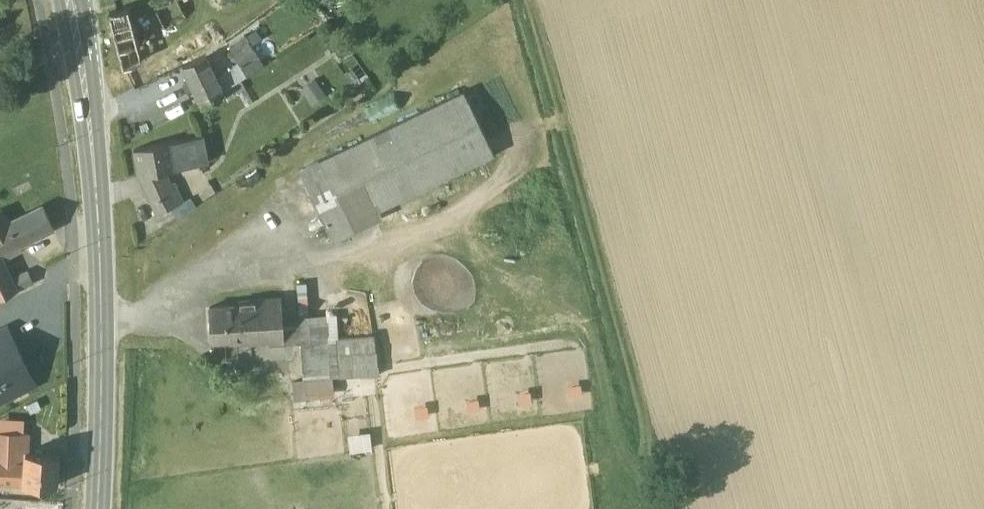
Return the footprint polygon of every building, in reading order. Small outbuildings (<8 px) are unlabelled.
[(128,8),(109,13),(119,52),(138,47),(128,8)] [(235,40),(248,73),(265,66),(252,34),(235,40)] [(205,55),(182,66),(193,88),(189,90),(191,95),(196,93),(198,97),(201,105),(223,91),(205,55)] [(464,93),(301,170),(334,240),(353,231),(350,224),(494,154),(464,93)] [(198,97),(191,100),(196,109),(201,105),(198,97)] [(203,136),(133,148),(138,175),(163,170),(207,162),(203,136)] [(163,170),(138,175),(156,213),(178,203),(175,197),(163,170)] [(171,210),(177,219),(196,206),(191,197),(171,210)] [(7,225),(0,211),(0,256),(1,259),(20,250),(19,246),(52,229),(41,207),(7,225)] [(0,266),(0,299),(17,291),(4,264),(0,266)] [(28,272),(12,279),(17,291),(33,283),(28,272)] [(281,298),(238,301),(241,339),(241,342),(269,340),(270,344),(284,343),(282,318),(281,298)] [(239,305),(209,307),(212,341),(241,339),(239,305)] [(336,314),(299,316),(301,342),(303,378),(379,374),(373,335),(338,338),(336,314)] [(299,316),(282,318),(284,343),(301,342),(299,316)] [(0,332),(0,350),(15,342),(14,342),(13,342),(7,328),(0,332)] [(0,350),(0,384),(27,370),(28,370),(15,342),(0,350)] [(0,384),(0,394),(3,400),(34,384),(27,370),(0,384)] [(353,449),(375,448),(374,431),(352,433),(353,449)] [(0,432),(0,462),(25,463),(26,452),(27,452),(28,434),(0,432)] [(27,452),(26,452),(25,463),(24,484),(57,486),(59,454),(27,452)] [(0,462),(0,483),(24,484),(25,463),(0,462)]
